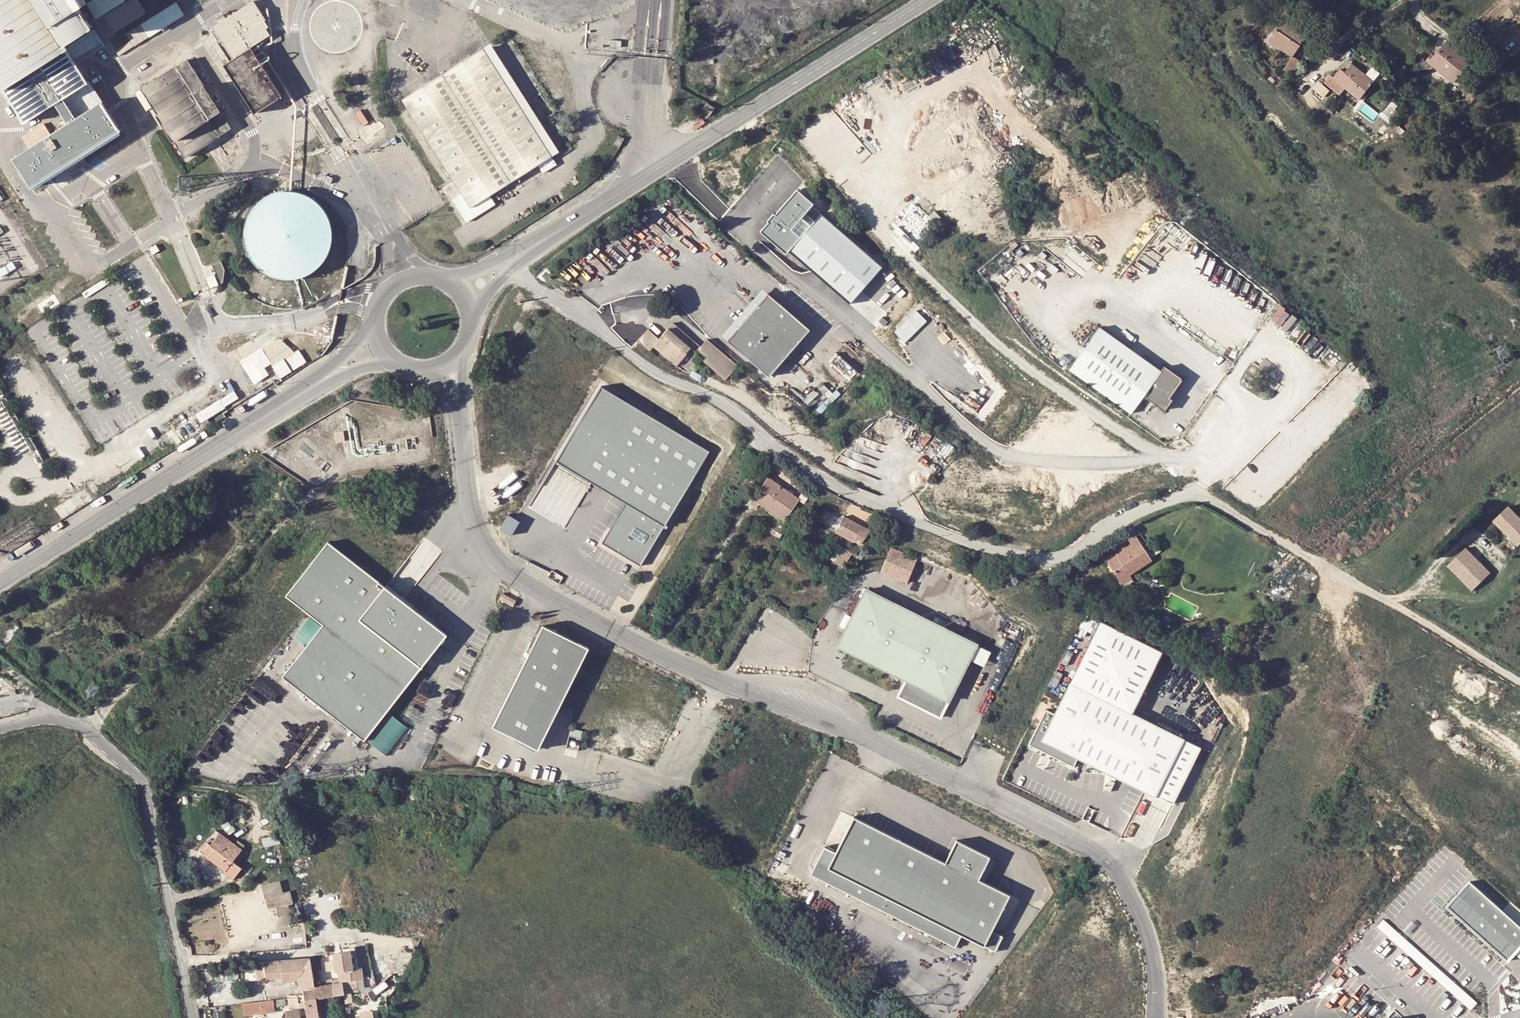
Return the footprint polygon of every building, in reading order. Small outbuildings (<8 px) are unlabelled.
[(1,84),(25,122),(39,113),(43,120),(66,106),(76,120),(14,159),(31,186),(65,164),(81,154),(120,129),(107,110),(103,102),(98,93),(90,81),(87,83),(76,64),(105,46),(94,29),(66,47),(65,45),(53,26),(36,0),(0,0),(0,85),(1,84)] [(53,26),(65,45),(93,26),(84,12),(77,0),(36,0),(53,26)] [(138,2),(137,0),(134,0),(104,19),(106,22),(138,2)] [(106,22),(114,34),(146,14),(138,2),(106,22)] [(265,20),(253,2),(211,28),(232,60),(224,65),(255,113),(282,96),(251,48),(270,36),(266,29),(268,27),(264,21),(265,20)] [(112,44),(120,55),(183,16),(176,4),(112,44)] [(1491,26),(1510,45),(1519,36),(1519,17),(1511,7),(1491,26)] [(1290,53),(1306,34),(1292,21),(1286,16),(1270,35),(1290,53)] [(1296,16),(1292,21),(1306,34),(1311,29),(1296,16)] [(1313,40),(1306,34),(1290,53),(1297,59),(1313,40)] [(1448,84),(1467,65),(1447,45),(1428,64),(1448,84)] [(401,104),(460,197),(452,203),(466,225),(475,220),(496,206),(492,199),(540,169),(544,176),(558,167),(554,160),(561,155),(491,47),(401,104)] [(1336,64),(1341,69),(1349,60),(1344,55),(1336,64)] [(141,89),(185,158),(230,129),(186,60),(141,89)] [(1370,76),(1349,60),(1341,69),(1336,64),(1329,73),(1346,88),(1354,95),(1370,76)] [(1332,92),(1340,96),(1345,89),(1337,84),(1332,92)] [(102,91),(98,93),(103,102),(107,110),(113,107),(102,91)] [(1396,107),(1386,99),(1373,112),(1383,122),(1396,107)] [(703,109),(711,115),(716,107),(709,101),(703,109)] [(88,165),(81,154),(65,164),(72,175),(88,165)] [(786,253),(847,307),(883,267),(821,212),(814,221),(805,213),(813,204),(797,190),(758,233),(784,255),(786,253)] [(309,274),(318,267),(323,260),(328,252),(330,244),(331,235),(330,225),(327,216),(321,208),(314,200),(304,195),(293,192),(282,192),(271,195),(262,200),(253,207),(247,217),(244,227),(243,238),(245,249),(250,259),(257,267),(266,274),(276,278),(287,279),(298,278),(309,274)] [(0,269),(0,276),(1,278),(16,269),(12,262),(0,269)] [(51,295),(42,283),(32,290),(41,303),(51,295)] [(768,295),(727,341),(768,376),(808,328),(768,295)] [(1271,318),(1288,329),(1297,315),(1281,304),(1271,318)] [(894,333),(905,344),(927,322),(917,311),(894,333)] [(1146,389),(1164,365),(1103,321),(1073,363),(1134,407),(1146,389)] [(646,324),(635,335),(646,346),(651,340),(680,365),(695,348),(666,324),(655,334),(646,324)] [(699,349),(708,355),(704,360),(727,376),(738,361),(706,338),(699,349)] [(282,380),(316,359),(307,345),(273,366),(282,380)] [(250,368),(259,380),(268,374),(264,368),(271,363),(262,350),(244,363),(248,369),(250,368)] [(1164,365),(1146,389),(1167,405),(1174,394),(1171,392),(1185,373),(1167,361),(1164,365)] [(710,451),(601,386),(557,461),(626,503),(602,544),(640,566),(710,451)] [(219,400),(195,416),(203,429),(211,424),(207,419),(224,407),(219,400)] [(177,445),(203,429),(195,416),(169,432),(177,445)] [(756,475),(745,490),(751,495),(757,485),(756,484),(761,478),(756,475)] [(769,477),(754,497),(762,503),(785,520),(800,500),(800,499),(769,477)] [(800,499),(800,500),(805,501),(812,490),(805,485),(800,492),(804,494),(800,499)] [(758,509),(762,503),(754,497),(750,503),(758,509)] [(1516,545),(1519,541),(1519,519),(1506,504),(1491,519),(1516,545)] [(501,528),(513,532),(519,518),(507,513),(501,528)] [(844,516),(836,530),(861,545),(869,531),(844,516)] [(1126,566),(1147,553),(1131,527),(1123,531),(1127,539),(1103,553),(1117,576),(1128,570),(1126,566)] [(854,555),(832,540),(823,553),(845,568),(854,555)] [(328,542),(286,596),(323,625),(282,677),(365,740),(448,634),(328,542)] [(1446,564),(1458,577),(1476,559),(1464,547),(1446,564)] [(917,559),(890,549),(881,572),(907,583),(917,559)] [(1171,560),(1163,556),(1156,569),(1164,573),(1168,565),(1171,560)] [(1476,559),(1458,577),(1471,590),(1489,572),(1476,559)] [(976,645),(866,589),(838,646),(906,680),(898,696),(940,717),(969,659),(976,645)] [(499,600),(512,608),(516,601),(502,594),(499,600)] [(308,620),(296,634),(304,641),(312,631),(310,630),(314,625),(308,620)] [(1071,682),(1133,713),(1163,653),(1101,622),(1071,682)] [(589,647),(543,625),(493,726),(538,749),(589,647)] [(990,652),(976,645),(969,659),(983,666),(990,652)] [(1237,666),(1241,669),(1246,662),(1241,659),(1237,666)] [(1133,713),(1071,682),(1055,714),(1046,709),(1029,744),(1074,766),(1078,757),(1172,804),(1201,747),(1133,713)] [(369,741),(390,755),(409,725),(388,711),(369,741)] [(824,846),(810,874),(956,947),(962,935),(996,952),(1004,936),(992,930),(1010,894),(979,879),(990,856),(956,839),(945,862),(853,816),(836,852),(824,846)] [(228,833),(234,829),(227,819),(221,823),(228,833)] [(181,832),(179,825),(172,827),(176,834),(181,832)] [(204,852),(203,853),(226,870),(225,872),(233,879),(242,867),(233,860),(242,850),(220,833),(210,845),(207,842),(201,850),(204,852)] [(280,841),(278,833),(261,837),(263,845),(280,841)] [(182,856),(181,846),(173,847),(174,858),(182,856)] [(195,863),(191,856),(180,862),(185,870),(195,863)] [(263,884),(264,893),(268,908),(276,906),(278,914),(293,910),(291,902),(288,890),(281,892),(278,881),(263,884)] [(1508,960),(1515,953),(1519,947),(1519,926),(1470,882),(1448,906),(1508,960)] [(1378,926),(1472,1011),(1478,1004),(1384,919),(1378,926)] [(336,972),(338,983),(314,986),(315,998),(317,998),(341,994),(343,1004),(349,1003),(348,993),(355,992),(354,980),(360,979),(359,970),(355,968),(356,969),(350,969),(349,961),(354,960),(353,950),(332,953),(334,972),(336,972)] [(258,964),(241,965),(243,981),(283,977),(284,981),(301,980),(302,991),(304,991),(304,995),(298,996),(298,997),(299,1003),(302,1002),(306,1002),(305,1000),(315,998),(314,986),(313,984),(311,958),(309,958),(258,962),(258,964)] [(288,998),(291,1010),(300,1009),(299,1003),(298,997),(288,998)] [(316,1005),(315,998),(305,1000),(306,1002),(308,1017),(320,1017),(318,1005),(316,1005)] [(280,1006),(287,1005),(286,999),(245,1003),(246,1014),(280,1011),(280,1006)] [(300,1009),(291,1010),(286,1011),(287,1017),(301,1017),(300,1009)] [(362,1017),(376,1017),(373,1009),(360,1012),(362,1017)]
